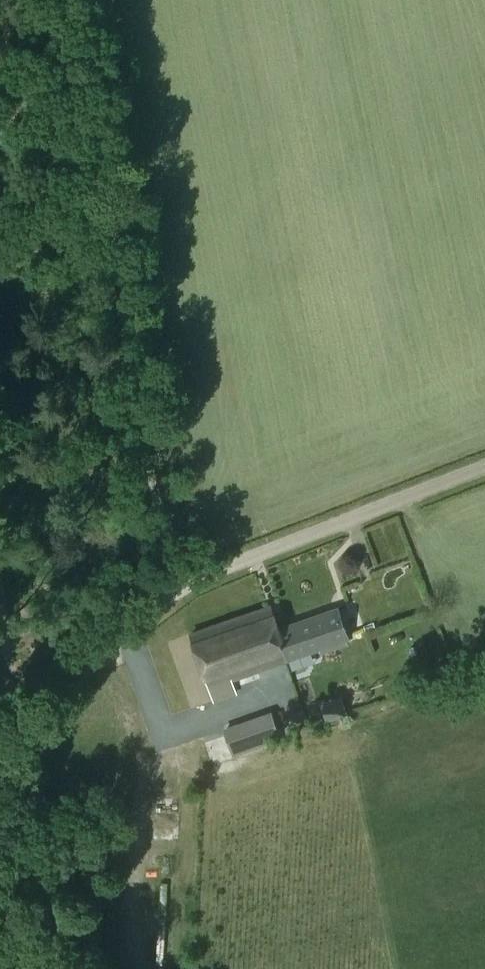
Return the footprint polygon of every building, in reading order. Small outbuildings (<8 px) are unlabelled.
[(321,652),(343,645),(368,636),(365,627),(347,633),(338,609),(278,630),(269,606),(193,633),(216,699),(236,692),(231,678),(319,647),(321,652)] [(341,696),(322,703),(327,719),(346,712),(341,696)] [(210,720),(217,752),(263,742),(256,710),(210,720)]
